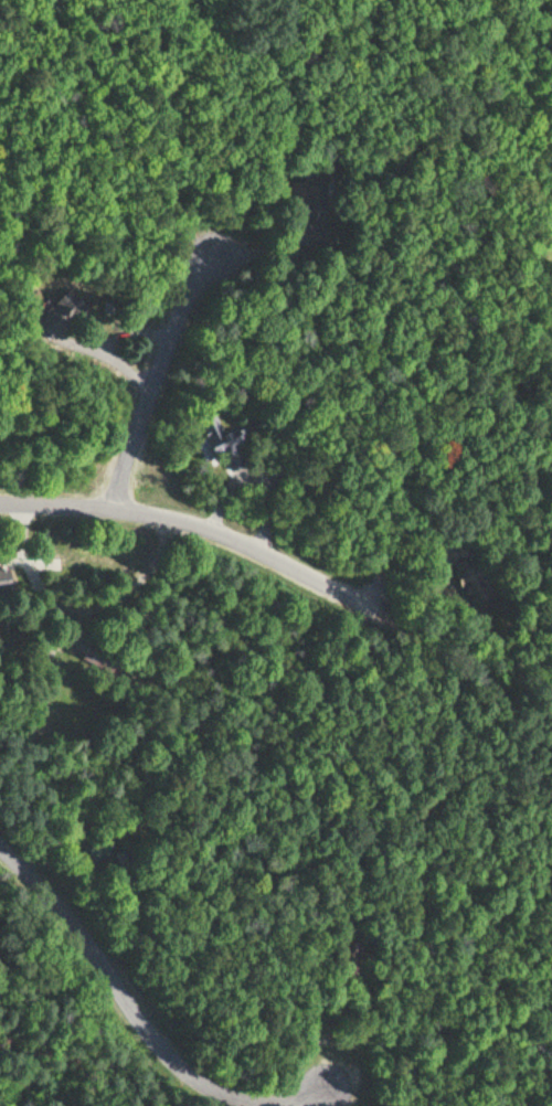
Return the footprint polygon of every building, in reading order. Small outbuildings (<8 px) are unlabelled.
[(232,470),(251,464),(241,428),(227,432),(221,412),(198,419),(209,454),(225,449),(232,470)] [(14,590),(12,568),(0,569),(0,591),(14,590)]
